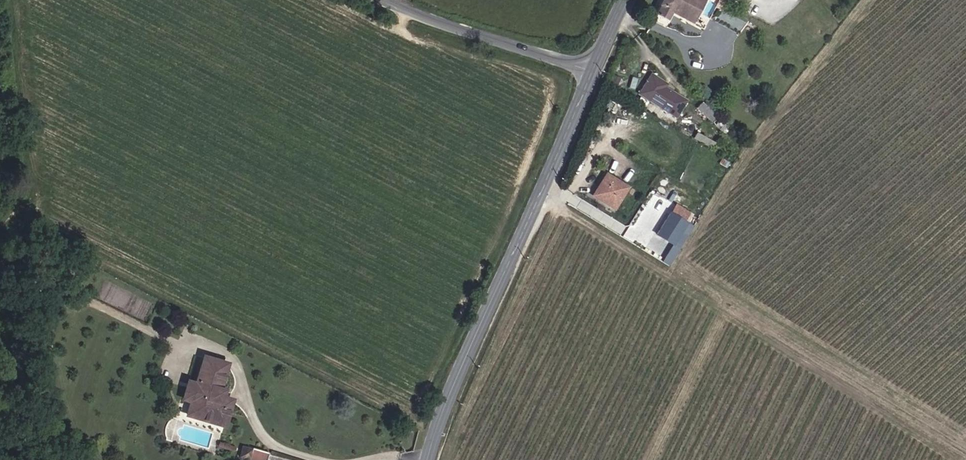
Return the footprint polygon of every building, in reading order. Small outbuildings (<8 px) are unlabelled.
[(691,7),(679,1),(679,0),(663,0),(659,8),(660,8),(656,17),(667,23),(672,14),(693,24),(703,0),(694,0),(691,7)] [(663,85),(648,75),(636,95),(673,118),(683,101),(661,88),(663,85)] [(706,123),(712,117),(699,103),(692,109),(706,123)] [(697,141),(700,136),(693,132),(690,137),(697,141)] [(706,147),(709,141),(700,136),(697,141),(706,147)] [(591,195),(612,208),(625,187),(604,174),(591,195)] [(655,235),(670,245),(684,224),(668,214),(655,235)] [(190,419),(220,427),(227,401),(219,399),(221,393),(216,392),(224,366),(202,360),(194,387),(192,395),(183,392),(180,402),(189,404),(194,406),(190,419)] [(192,395),(194,387),(185,384),(183,392),(192,395)] [(185,417),(190,419),(194,406),(189,404),(185,417)] [(251,459),(266,459),(268,454),(251,449),(249,459),(251,459)]
